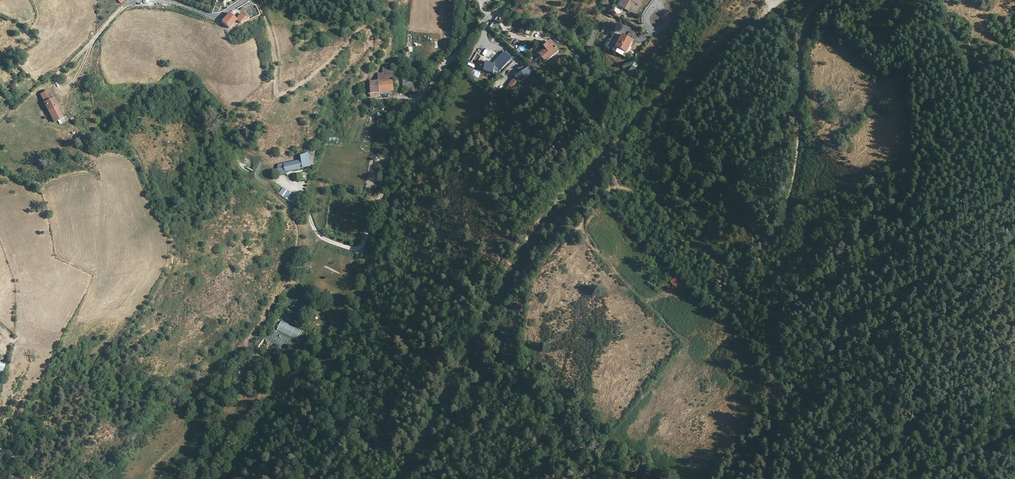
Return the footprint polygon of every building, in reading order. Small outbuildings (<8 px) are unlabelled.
[(619,6),(630,12),(635,3),(638,5),(641,0),(622,0),(619,6)] [(516,5),(513,11),(521,14),(524,8),(516,5)] [(228,15),(235,21),(236,19),(229,13),(228,15)] [(248,20),(242,15),(241,14),(236,19),(241,23),(248,20)] [(225,18),(222,21),(229,28),(235,21),(228,15),(226,17),(225,18)] [(624,56),(631,42),(632,39),(621,34),(613,52),(624,56)] [(551,41),(544,47),(546,49),(544,51),(539,54),(540,55),(544,60),(546,62),(559,50),(551,41)] [(492,64),(494,66),(499,71),(511,58),(504,52),(492,64)] [(631,76),(639,64),(634,61),(627,73),(631,76)] [(499,71),(494,66),(490,69),(491,71),(488,74),(493,78),(499,71)] [(516,76),(508,85),(513,89),(515,86),(519,83),(521,81),(526,78),(534,72),(530,66),(529,67),(526,68),(516,76)] [(380,92),(387,92),(394,91),(392,67),(383,68),(384,75),(384,81),(380,81),(370,81),(370,86),(367,86),(368,92),(371,92),(371,93),(380,92)] [(493,86),(488,90),(490,93),(489,94),(492,98),(498,93),(495,88),(493,86)] [(49,90),(41,93),(40,94),(54,121),(63,117),(50,93),(49,90)] [(364,150),(368,139),(363,137),(359,148),(364,150)] [(284,164),(285,171),(303,169),(301,160),(284,163),(284,164)] [(283,187),(278,194),(295,205),(299,198),(283,187)] [(671,275),(676,280),(681,276),(675,271),(671,275)] [(277,332),(298,339),(302,329),(280,322),(277,332)] [(263,348),(268,340),(264,337),(258,345),(263,348)] [(265,354),(270,358),(277,351),(272,347),(265,354)]
